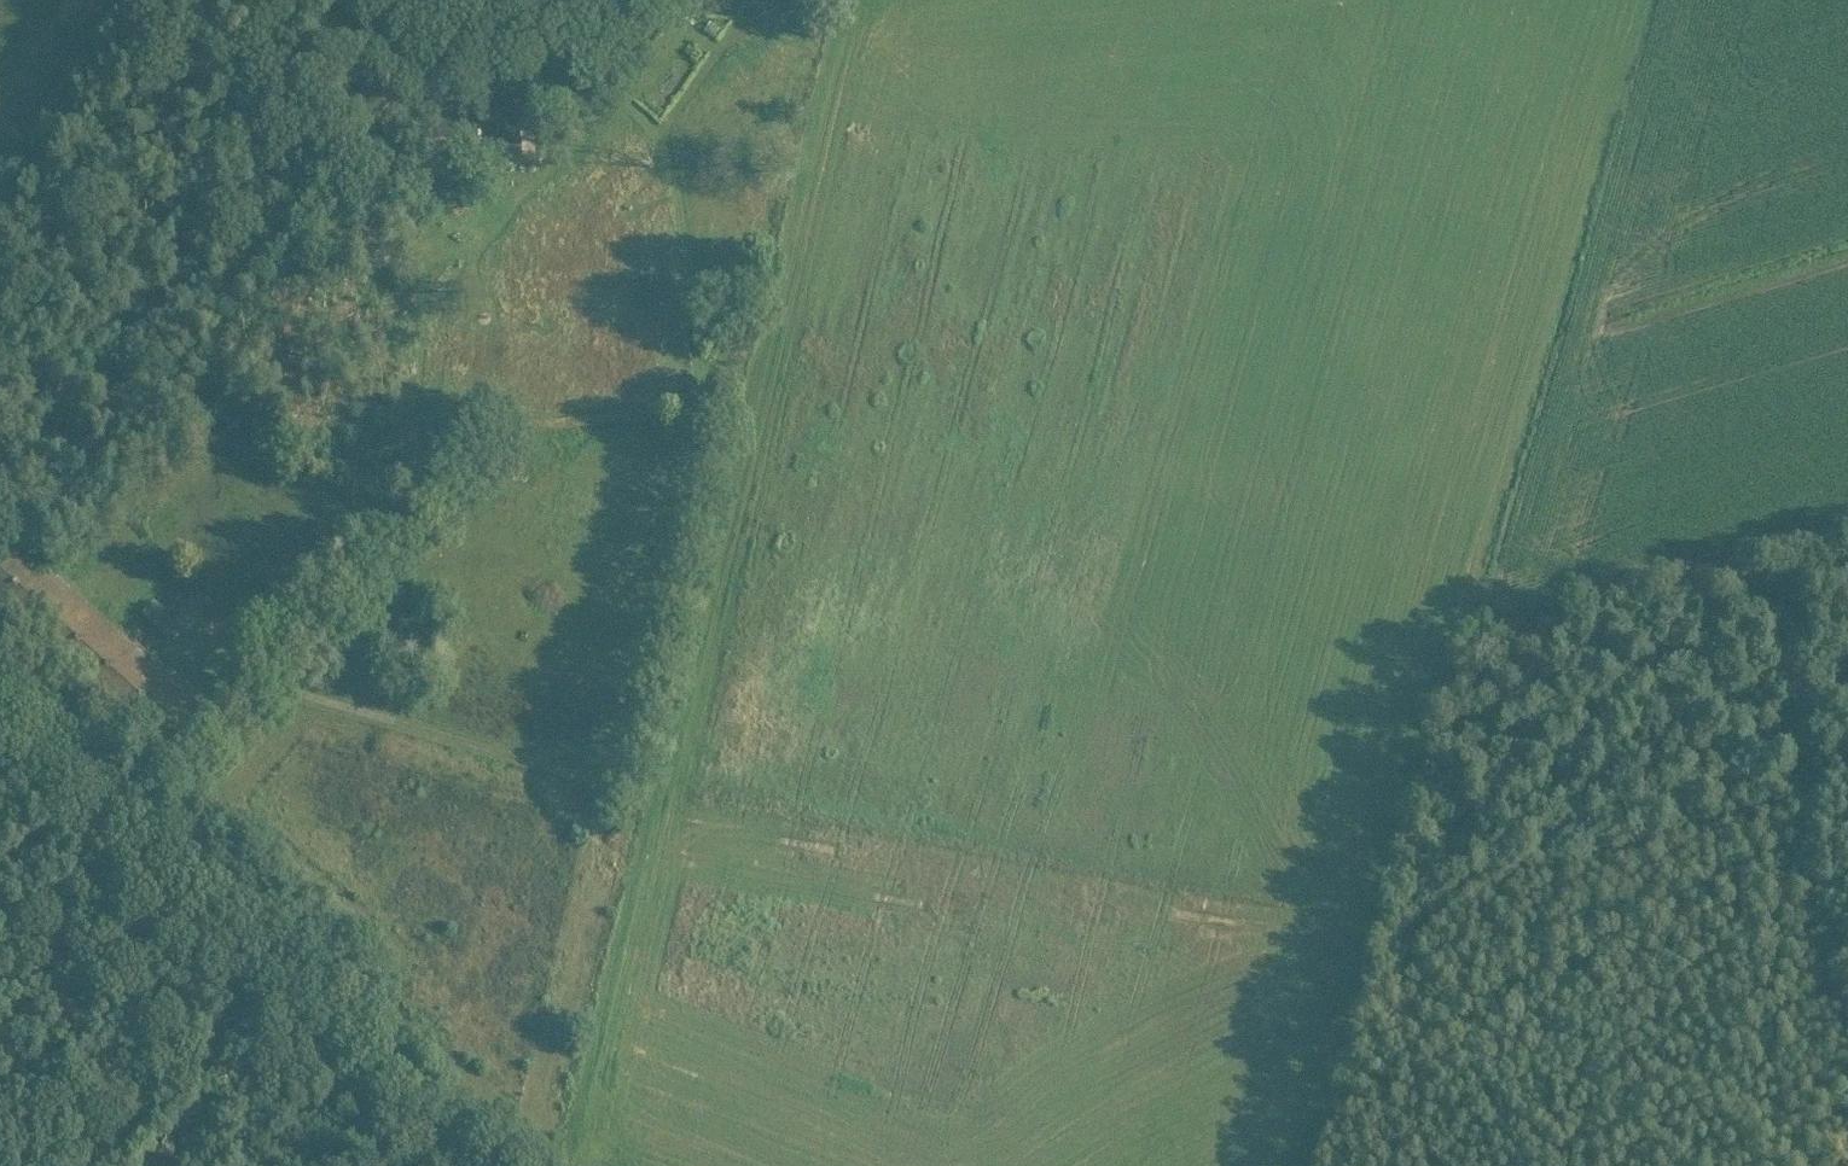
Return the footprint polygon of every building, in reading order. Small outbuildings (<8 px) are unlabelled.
[(714,38),(721,29),(711,21),(704,31),(714,38)] [(166,612),(154,601),(142,614),(175,645),(208,608),(186,589),(166,612)]
